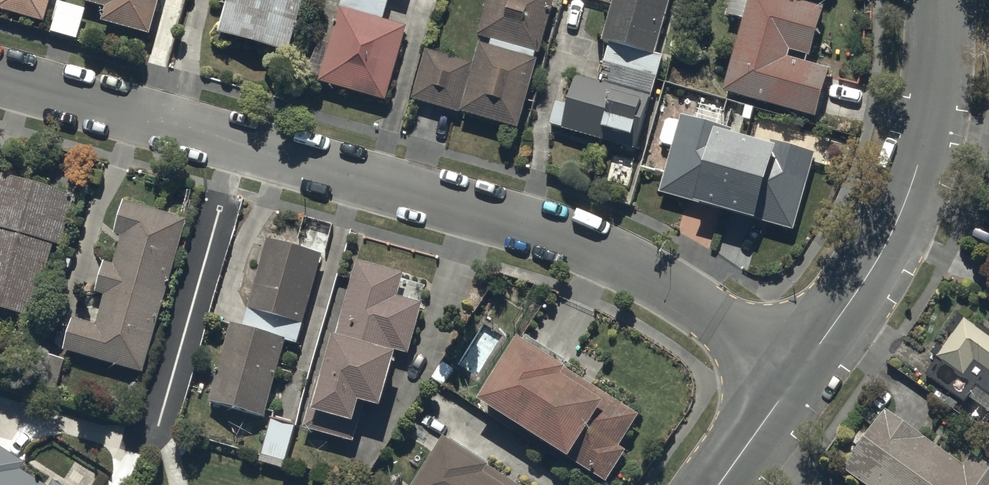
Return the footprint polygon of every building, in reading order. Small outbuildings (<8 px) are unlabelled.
[(53,0),(0,0),(0,1),(0,8),(47,21),(53,0)] [(79,0),(106,8),(103,21),(152,34),(161,0),(79,0)] [(221,34),(288,52),(302,0),(231,0),(221,34)] [(330,53),(317,50),(311,74),(320,76),(318,81),(390,99),(408,26),(385,21),(390,0),(343,0),(330,53)] [(479,45),(462,113),(518,127),(536,53),(539,54),(552,0),(488,0),(479,37),(491,40),(490,48),(479,45)] [(601,42),(609,45),(598,83),(575,76),(567,103),(556,99),(549,124),(636,149),(663,58),(653,55),(669,0),(613,0),(601,42)] [(793,0),(732,0),(729,14),(743,18),(724,93),(816,117),(829,70),(808,65),(823,8),(793,0)] [(85,9),(60,3),(53,33),(78,39),(85,9)] [(472,62),(425,50),(412,101),(459,114),(472,62)] [(658,145),(671,148),(659,192),(792,230),(814,152),(772,139),(770,146),(730,135),(731,129),(682,115),(680,122),(666,118),(663,128),(658,145)] [(0,173),(0,309),(35,319),(57,244),(61,245),(75,195),(0,173)] [(143,372),(186,220),(124,200),(115,234),(123,237),(115,264),(107,262),(97,294),(105,296),(97,324),(74,317),(65,351),(143,372)] [(299,248),(268,239),(242,327),(233,324),(210,403),(263,419),(286,340),(296,344),(329,234),(305,227),(299,248)] [(402,274),(357,262),(337,338),(332,337),(320,380),(316,379),(303,429),(354,442),(361,416),(357,415),(360,402),(380,407),(395,352),(408,356),(426,286),(401,279),(402,274)] [(959,315),(946,333),(950,336),(935,358),(937,359),(925,376),(939,386),(932,395),(953,410),(960,401),(963,403),(968,396),(988,410),(988,336),(959,315)] [(520,337),(478,400),(606,484),(626,453),(617,447),(638,415),(520,337)] [(841,469),(864,484),(988,484),(988,467),(972,455),(964,467),(884,410),(841,469)] [(273,416),(271,421),(259,463),(282,470),(296,423),(273,416)] [(443,438),(414,484),(518,484),(443,438)] [(23,467),(26,462),(0,445),(0,484),(49,484),(23,467)]
